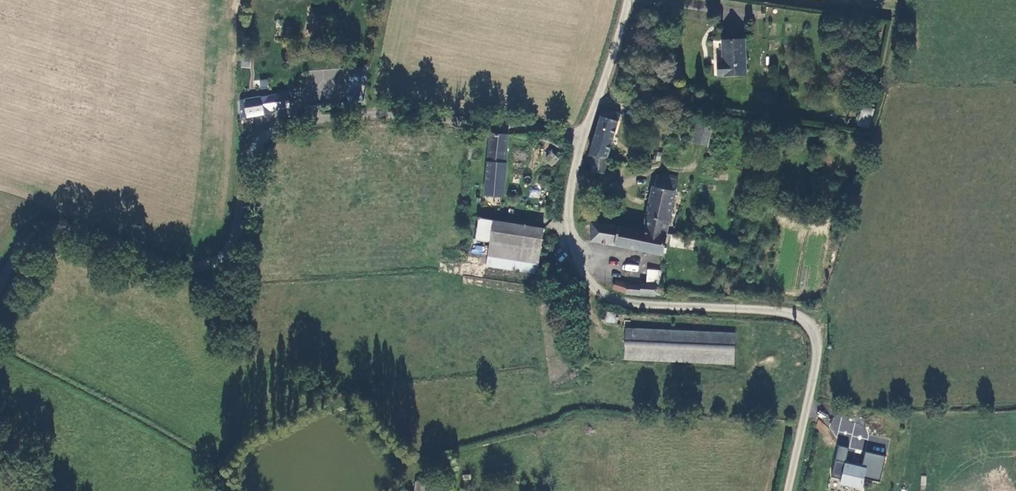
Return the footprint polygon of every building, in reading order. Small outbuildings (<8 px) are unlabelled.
[(746,74),(745,39),(722,40),(723,64),(718,64),(718,75),(746,74)] [(268,78),(258,81),(260,89),(270,87),(268,78)] [(362,90),(347,91),(348,103),(363,101),(362,90)] [(270,96),(240,100),(241,118),(272,113),(272,111),(289,109),(287,93),(270,96)] [(864,104),(858,124),(869,126),(875,108),(864,104)] [(602,117),(618,122),(620,113),(604,108),(602,117)] [(618,122),(602,117),(601,117),(590,154),(593,154),(592,173),(605,174),(606,158),(607,158),(618,122)] [(712,125),(697,122),(692,142),(707,145),(712,125)] [(505,172),(508,134),(490,133),(485,195),(503,197),(505,172)] [(544,158),(551,166),(559,159),(552,151),(544,158)] [(652,188),(643,233),(666,237),(677,196),(676,195),(679,184),(663,180),(658,179),(656,189),(652,188)] [(488,256),(538,264),(544,229),(479,219),(476,238),(490,241),(488,256)] [(662,255),(666,237),(643,233),(591,224),(590,242),(662,255)] [(672,238),(670,246),(679,247),(681,239),(672,238)] [(538,264),(488,256),(487,265),(537,273),(538,264)] [(625,264),(624,270),(638,272),(638,265),(625,264)] [(662,288),(660,286),(658,286),(658,284),(641,283),(640,286),(628,285),(628,283),(616,282),(614,290),(628,293),(628,294),(657,296),(657,293),(660,293),(662,292),(662,290),(662,288)] [(615,322),(615,313),(607,312),(606,322),(615,322)] [(624,359),(734,363),(735,333),(626,329),(624,359)] [(830,429),(863,440),(867,427),(835,416),(830,429)] [(849,447),(838,445),(831,476),(841,478),(840,483),(862,488),(864,478),(880,481),(886,455),(865,451),(861,467),(856,465),(856,464),(846,462),(849,447)] [(425,483),(416,482),(415,490),(424,490),(425,483)]
